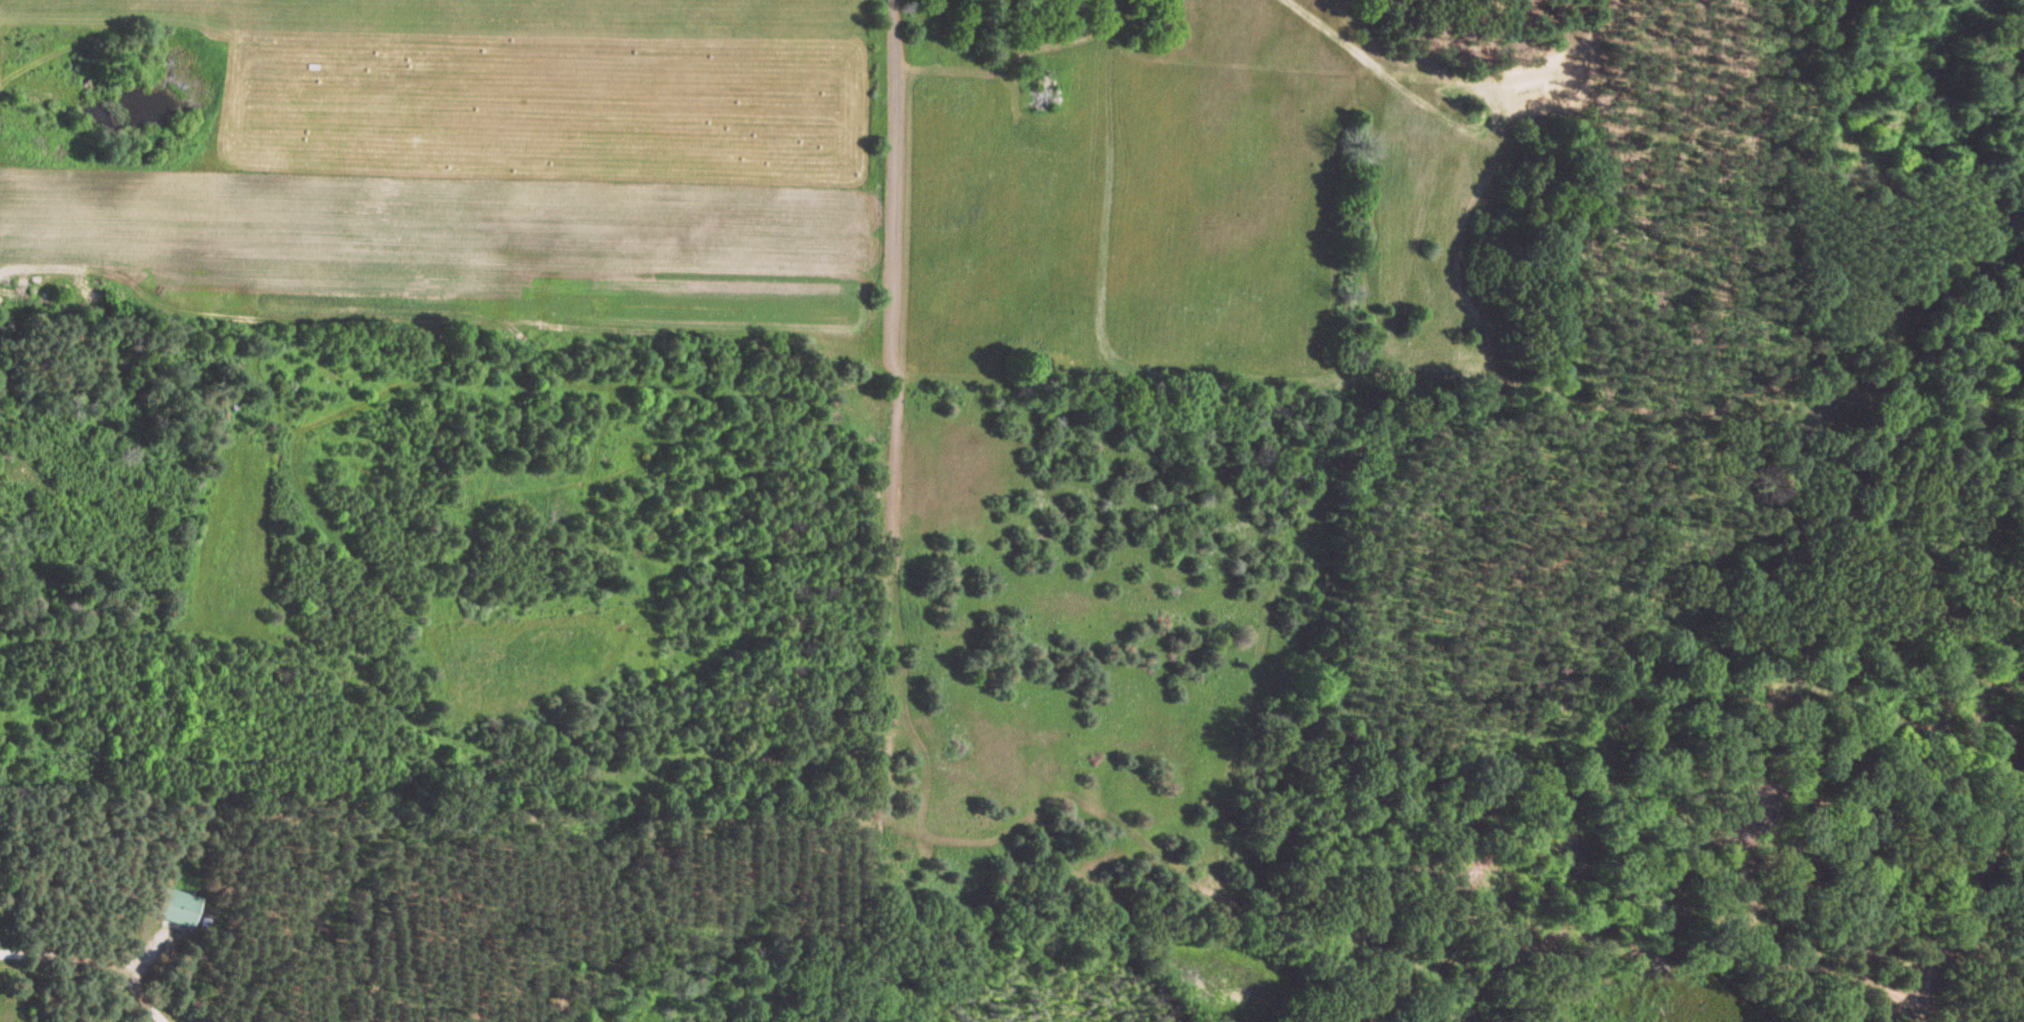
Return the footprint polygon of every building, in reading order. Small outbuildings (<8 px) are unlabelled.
[(200,899),(162,887),(153,919),(191,931),(200,899)]
